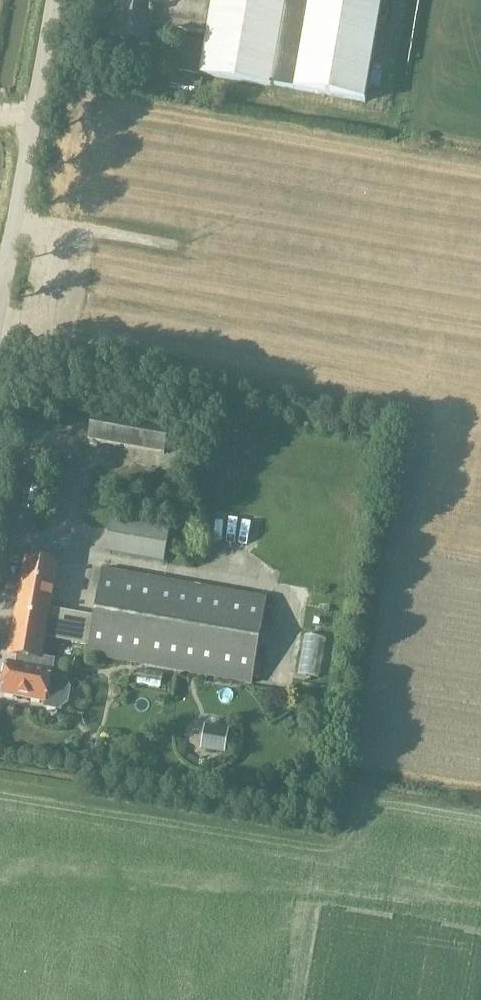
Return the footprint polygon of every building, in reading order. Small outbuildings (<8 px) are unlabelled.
[(356,0),(136,0),(135,9),(116,5),(111,37),(147,43),(150,25),(205,35),(204,44),(174,39),(168,69),(364,103),(381,4),(356,0)] [(163,454),(167,426),(92,413),(87,440),(163,454)] [(92,460),(171,472),(172,460),(93,448),(92,460)] [(162,562),(165,546),(168,531),(110,520),(104,553),(162,562)] [(42,560),(24,556),(7,655),(16,657),(15,663),(8,662),(5,676),(0,678),(0,692),(2,693),(2,695),(43,702),(42,709),(60,712),(61,709),(68,704),(70,688),(66,682),(67,678),(52,675),(54,659),(41,657),(45,638),(88,646),(86,656),(250,685),(265,598),(102,569),(93,617),(49,609),(57,563),(42,560)] [(225,752),(229,729),(205,724),(201,748),(225,752)] [(206,755),(202,768),(230,775),(234,762),(206,755)]
